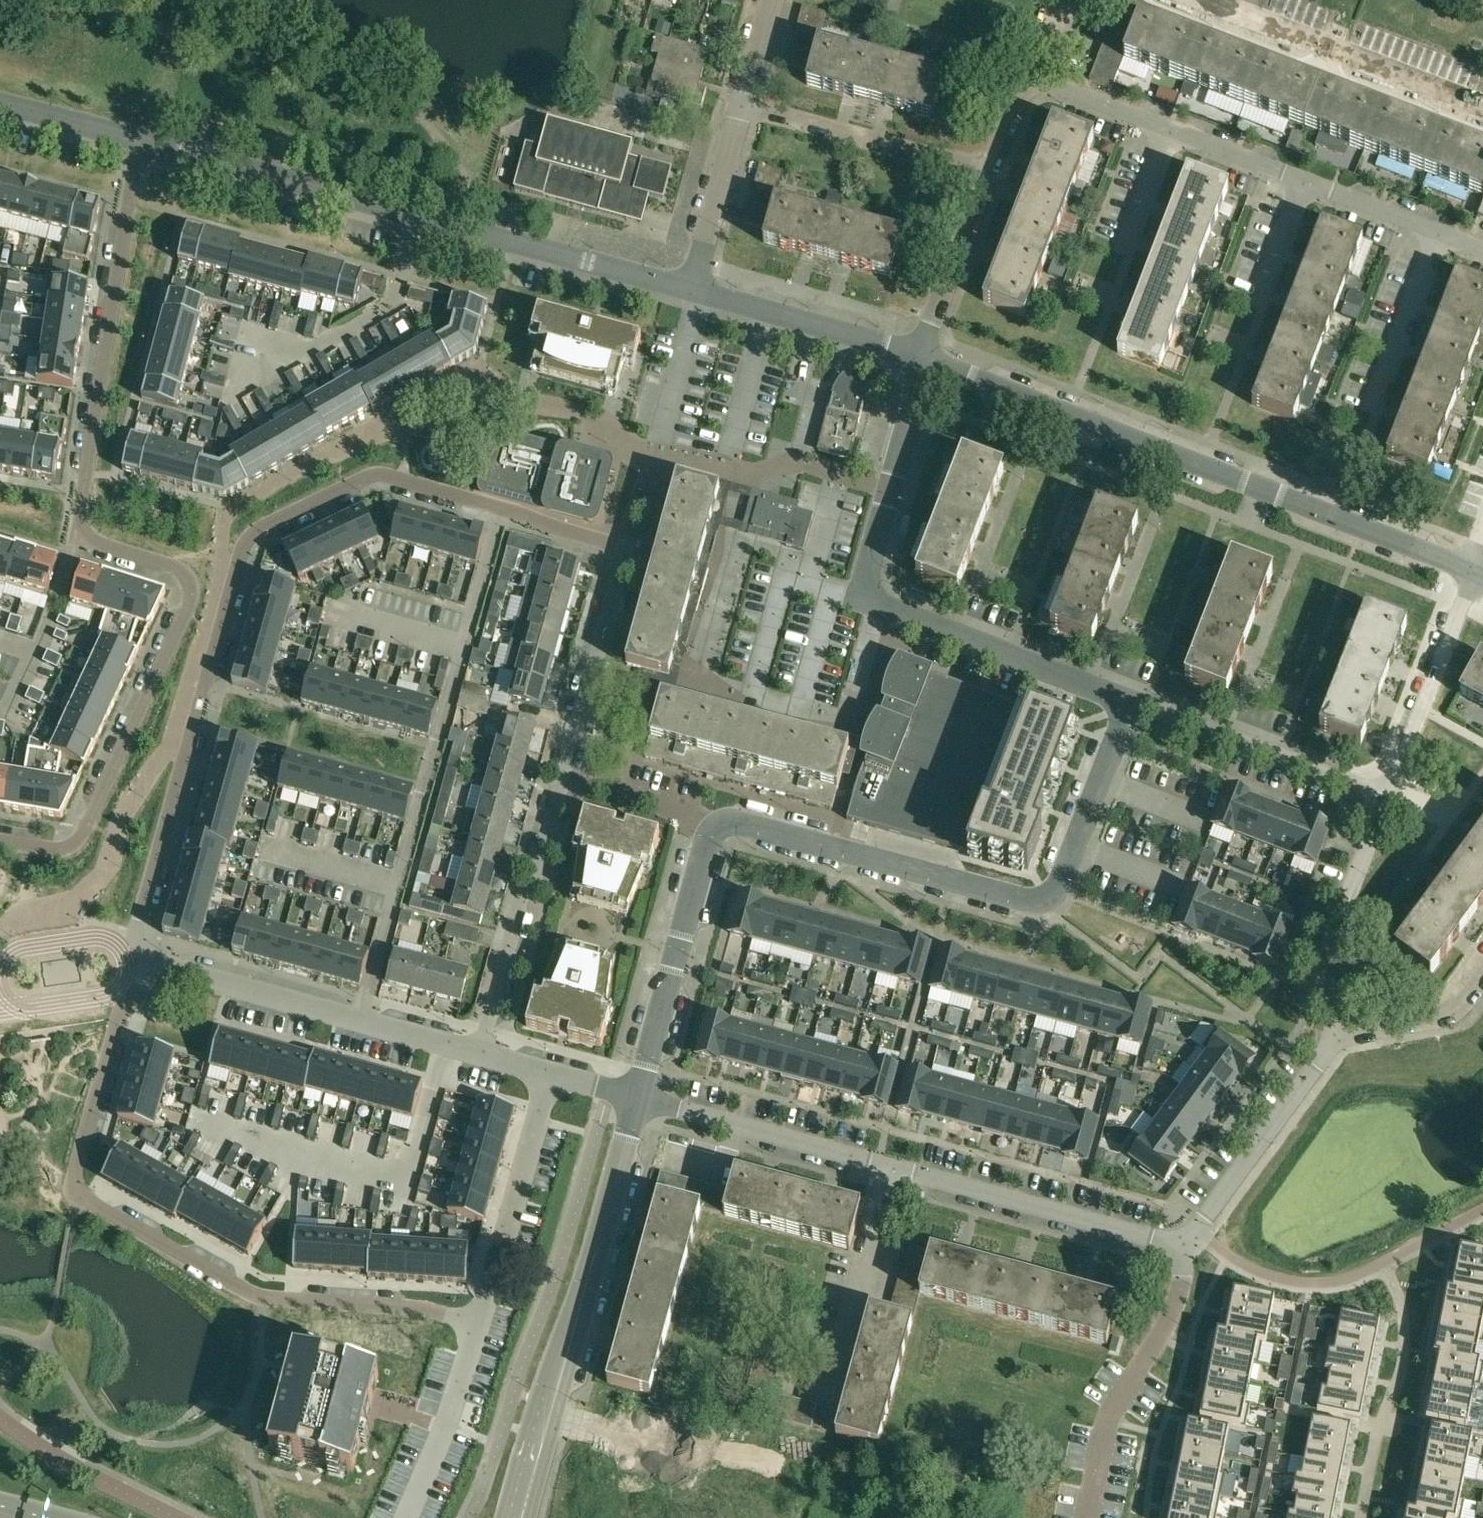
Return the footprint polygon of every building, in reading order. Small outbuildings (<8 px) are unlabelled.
[(826,12),(803,6),(799,18),(823,24),(826,12)] [(1138,22),(1114,13),(1110,24),(1134,33),(1138,22)] [(820,36),(823,24),(799,18),(796,30),(820,36)] [(1124,59),(1183,81),(1199,41),(1140,18),(1138,22),(1134,33),(1130,44),(1126,55),(1124,59)] [(658,21),(656,33),(668,37),(672,25),(658,21)] [(1110,24),(1106,35),(1130,44),(1134,33),(1110,24)] [(818,43),(820,36),(796,30),(793,42),(817,48),(818,43)] [(1106,35),(1102,46),(1126,55),(1130,44),(1106,35)] [(701,41),(700,46),(710,49),(712,38),(702,36),(701,41)] [(659,55),(656,66),(701,78),(706,60),(688,56),(691,46),(656,37),(651,53),(659,55)] [(1260,64),(1199,41),(1183,81),(1244,105),(1260,64)] [(793,42),(790,53),(814,59),(817,48),(793,42)] [(807,85),(866,101),(877,59),(818,43),(817,48),(814,59),(810,71),(807,85)] [(1102,46),(1098,58),(1121,66),(1124,59),(1126,55),(1102,46)] [(787,65),(810,71),(814,59),(790,53),(787,65)] [(1098,58),(1094,69),(1117,77),(1121,66),(1098,58)] [(943,76),(877,59),(866,101),(932,118),(943,76)] [(1320,87),(1260,64),(1244,105),(1304,128),(1320,87)] [(656,95),(701,107),(706,89),(688,84),(691,76),(701,79),(701,78),(656,66),(652,81),(659,83),(656,95)] [(1113,89),(1115,83),(1117,77),(1094,69),(1090,80),(1113,89)] [(1304,128),(1364,151),(1380,110),(1320,87),(1304,128)] [(635,94),(643,98),(645,91),(637,88),(635,94)] [(660,108),(671,111),(674,102),(661,100),(660,108)] [(1441,134),(1380,110),(1364,151),(1426,174),(1441,134)] [(641,223),(646,207),(649,195),(663,199),(671,169),(629,157),(633,144),(548,121),(540,148),(526,145),(514,188),(641,223)] [(1053,121),(1034,170),(1030,181),(1071,197),(1094,137),(1053,121)] [(1441,134),(1426,174),(1482,196),(1482,150),(1441,134)] [(784,170),(760,163),(757,175),(780,181),(784,170)] [(1188,173),(1164,233),(1205,249),(1228,188),(1188,173)] [(777,193),(780,181),(757,175),(754,186),(777,193)] [(11,217),(20,182),(1,176),(0,179),(0,214),(11,217)] [(40,186),(20,181),(20,182),(11,217),(31,222),(40,187),(40,186)] [(1030,181),(1020,206),(1007,241),(1048,257),(1071,197),(1030,181)] [(775,199),(777,193),(754,186),(750,198),(773,204),(775,199)] [(60,192),(40,187),(31,222),(50,227),(60,192)] [(70,232),(63,255),(64,255),(79,197),(60,192),(50,227),(70,232)] [(101,203),(79,197),(64,255),(89,262),(95,239),(92,238),(101,203)] [(750,198),(747,210),(770,216),(773,204),(750,198)] [(763,243),(800,253),(826,260),(838,216),(775,199),(773,204),(770,216),(767,229),(763,243)] [(744,223),(753,226),(767,229),(770,216),(747,210),(744,223)] [(826,260),(852,267),(889,277),(901,233),(838,216),(826,260)] [(1322,224),(1298,284),(1339,300),(1362,240),(1322,224)] [(197,266),(206,231),(188,226),(179,261),(197,266)] [(214,271),(224,236),(206,231),(197,266),(214,271)] [(1164,233),(1141,293),(1182,309),(1205,249),(1164,233)] [(231,279),(241,240),(224,236),(214,271),(231,275),(230,279),(231,279)] [(248,284),(257,249),(241,244),(242,241),(241,240),(231,279),(248,284)] [(984,301),(1025,317),(1048,257),(1007,241),(984,301)] [(266,288),(275,253),(257,249),(248,284),(266,288)] [(283,293),(292,258),(275,253),(266,288),(283,293)] [(22,255),(14,254),(12,266),(20,267),(21,261),(22,255)] [(30,257),(22,255),(21,261),(20,267),(28,268),(30,257)] [(300,298),(311,259),(310,259),(309,262),(292,258),(283,293),(300,298)] [(319,299),(328,263),(311,259),(300,298),(301,298),(302,294),(319,299)] [(62,262),(54,260),(52,272),(60,273),(62,262)] [(70,263),(62,262),(60,273),(68,275),(70,263)] [(336,303),(345,268),(328,263),(319,299),(336,303)] [(355,308),(364,273),(345,268),(336,303),(355,308)] [(21,274),(9,272),(8,280),(19,281),(21,274)] [(364,274),(362,282),(373,285),(375,277),(364,274)] [(1443,311),(1433,336),(1474,352),(1482,328),(1482,286),(1456,276),(1443,311)] [(89,284),(53,279),(50,300),(86,305),(89,284)] [(175,279),(173,287),(185,290),(187,282),(175,279)] [(1298,284),(1289,309),(1275,344),(1316,360),(1339,300),(1298,284)] [(198,285),(196,293),(208,296),(210,288),(198,285)] [(411,286),(408,298),(416,300),(419,289),(411,286)] [(210,288),(208,296),(219,299),(221,291),(210,288)] [(419,289),(416,300),(423,302),(427,291),(419,289)] [(427,291),(423,302),(431,304),(434,293),(427,291)] [(201,320),(205,302),(170,292),(165,311),(201,320)] [(17,295),(6,293),(4,301),(16,303),(17,295)] [(1164,355),(1182,309),(1141,293),(1118,353),(1159,369),(1164,355)] [(230,294),(228,301),(240,305),(242,297),(230,294)] [(242,297),(240,305),(251,308),(253,300),(242,297)] [(483,324),(488,306),(453,297),(448,315),(483,324)] [(86,305),(50,300),(47,320),(82,325),(86,305)] [(284,306),(276,304),(273,315),(281,317),(284,306)] [(232,309),(230,317),(242,320),(244,312),(232,309)] [(196,337),(201,320),(165,311),(161,328),(196,337)] [(641,340),(598,328),(598,329),(580,324),(580,323),(538,312),(532,334),(531,334),(529,342),(538,345),(533,365),(542,368),(540,375),(606,393),(608,386),(617,389),(623,368),(633,371),(635,362),(641,340)] [(319,315),(311,313),(308,325),(315,327),(319,315)] [(422,314),(415,318),(421,328),(428,324),(422,314)] [(281,317),(273,315),(270,327),(278,329),(281,317)] [(476,353),(483,324),(448,315),(448,316),(455,318),(450,333),(476,353)] [(82,325),(47,320),(44,340),(79,346),(82,325)] [(388,320),(381,324),(387,335),(394,331),(388,320)] [(0,325),(0,329),(0,333),(11,335),(12,327),(0,325)] [(315,327),(308,325),(305,336),(312,338),(315,327)] [(191,355),(196,337),(161,328),(156,345),(191,355)] [(394,331),(387,335),(393,345),(400,341),(394,331)] [(0,333),(0,341),(10,343),(11,335),(0,333)] [(476,353),(450,333),(438,341),(434,335),(452,367),(476,353)] [(452,367),(434,335),(418,344),(436,376),(452,367)] [(1429,347),(1423,360),(1409,396),(1451,412),(1474,352),(1433,336),(1429,347)] [(212,338),(210,345),(222,348),(224,341),(212,338)] [(357,338),(350,342),(356,353),(363,349),(357,338)] [(79,346),(44,340),(41,360),(76,366),(77,366),(80,346),(79,346)] [(224,341),(222,348),(234,351),(236,344),(224,341)] [(436,376),(418,344),(402,353),(421,385),(436,376)] [(1252,405),(1293,421),(1316,360),(1275,344),(1271,355),(1252,405)] [(187,372),(191,355),(156,345),(152,363),(187,372)] [(363,349),(356,353),(362,363),(369,359),(363,349)] [(324,353),(317,357),(323,367),(330,363),(324,353)] [(421,385),(402,353),(387,362),(405,394),(421,385)] [(76,366),(41,360),(37,381),(73,387),(76,366)] [(405,394),(387,362),(371,371),(389,403),(405,394)] [(182,390),(187,372),(152,363),(147,380),(182,390)] [(330,363),(323,367),(329,378),(336,374),(330,363)] [(292,371),(285,375),(292,385),(298,381),(292,371)] [(389,403),(371,371),(357,380),(355,377),(354,377),(374,412),(389,403)] [(203,372),(201,380),(213,383),(215,375),(203,372)] [(215,375),(213,383),(224,386),(226,379),(215,375)] [(374,412),(354,377),(338,386),(356,417),(371,409),(373,412),(374,412)] [(730,381),(733,393),(747,389),(743,377),(730,381)] [(833,396),(829,411),(827,420),(842,425),(844,415),(860,420),(864,404),(862,404),(864,396),(847,378),(843,381),(841,384),(839,386),(837,390),(836,394),(835,396),(833,396)] [(177,408),(182,390),(147,380),(142,399),(177,408)] [(298,381),(292,385),(298,396),(304,392),(298,381)] [(15,384),(7,383),(5,395),(13,396),(15,384)] [(356,417),(338,386),(323,395),(341,426),(356,417)] [(47,389),(40,388),(38,400),(45,401),(47,389)] [(55,391),(47,389),(45,401),(54,402),(55,391)] [(261,389),(254,393),(260,403),(267,399),(261,389)] [(341,426),(323,395),(307,404),(327,439),(328,438),(326,435),(341,426)] [(1428,473),(1451,412),(1409,396),(1386,456),(1428,473)] [(267,399),(260,403),(266,414),(273,410),(267,399)] [(327,439),(307,404),(306,405),(308,408),(293,417),(312,448),(327,439)] [(142,405),(139,412),(151,415),(153,408),(142,405)] [(206,407),(204,415),(216,418),(218,410),(206,407)] [(231,407),(224,411),(230,421),(237,417),(231,407)] [(165,411),(163,419),(174,422),(176,414),(165,411)] [(176,414),(174,422),(186,425),(188,417),(176,414)] [(855,438),(860,420),(844,415),(842,425),(827,420),(819,451),(848,458),(853,437),(855,438)] [(38,440),(18,436),(12,472),(32,475),(43,416),(42,416),(38,440)] [(68,421),(43,416),(32,475),(55,479),(61,444),(63,444),(68,421)] [(237,417),(230,421),(236,431),(243,427),(237,417)] [(312,448),(293,417),(278,426),(296,457),(312,448)] [(203,421),(201,429),(212,432),(214,424),(203,421)] [(228,428),(220,426),(217,437),(225,439),(228,428)] [(296,457),(278,426),(262,435),(280,466),(296,457)] [(448,427),(445,443),(457,446),(461,430),(448,427)] [(201,429),(199,436),(210,439),(212,432),(201,429)] [(0,433),(0,470),(12,472),(18,436),(0,433)] [(280,466),(262,435),(247,444),(265,475),(280,466)] [(141,476),(151,441),(132,436),(123,471),(141,476)] [(159,480),(168,445),(151,441),(141,476),(159,480)] [(607,468),(566,457),(565,459),(500,441),(487,490),(552,508),(551,510),(593,521),(607,468)] [(265,475),(247,444),(231,453),(249,484),(265,475)] [(176,485),(185,450),(168,445),(159,480),(176,485)] [(193,489),(203,454),(185,450),(176,485),(193,489)] [(249,484),(231,453),(230,453),(234,459),(221,466),(225,498),(249,484)] [(225,498),(221,466),(202,461),(204,455),(203,454),(193,489),(225,498)] [(981,531),(991,505),(1004,470),(963,454),(939,515),(981,531)] [(668,516),(661,541),(703,552),(720,490),(678,478),(671,504),(670,504),(667,515),(668,516)] [(841,493),(840,548),(851,548),(851,493),(841,493)] [(751,527),(789,537),(786,546),(804,551),(813,515),(759,500),(751,527)] [(1139,521),(1097,505),(1073,566),(1116,582),(1139,521)] [(391,542),(413,548),(422,514),(401,508),(391,542)] [(343,518),(358,550),(364,561),(371,558),(366,547),(379,541),(363,509),(343,518)] [(413,548),(434,554),(443,520),(422,514),(413,548)] [(958,591),(971,556),(981,531),(939,515),(916,575),(958,591)] [(324,528),(339,560),(358,550),(343,518),(324,528)] [(434,554),(455,560),(464,526),(443,520),(434,554)] [(455,560),(476,566),(486,532),(464,526),(455,560)] [(304,537),(319,569),(339,560),(324,528),(304,537)] [(510,534),(507,547),(538,556),(536,561),(531,560),(527,576),(543,580),(572,588),(578,564),(550,556),(550,557),(539,554),(543,543),(510,534)] [(319,569),(304,537),(284,547),(299,579),(312,573),(317,583),(325,580),(319,569)] [(651,577),(644,603),(686,615),(703,552),(661,541),(654,566),(653,566),(650,577),(651,577)] [(0,543),(0,581),(6,583),(17,548),(0,543)] [(18,546),(17,548),(7,581),(26,587),(37,552),(18,546)] [(58,558),(37,552),(26,587),(47,594),(58,558)] [(1231,557),(1208,618),(1250,634),(1273,573),(1231,557)] [(501,569),(513,572),(513,571),(512,571),(514,561),(504,558),(501,569)] [(72,601),(93,608),(104,573),(83,566),(72,601)] [(1073,566),(1050,627),(1092,643),(1116,582),(1073,566)] [(501,569),(495,593),(506,596),(510,582),(513,572),(501,569)] [(104,638),(113,643),(132,582),(104,573),(93,608),(106,612),(99,637),(103,639),(104,638)] [(402,588),(405,576),(398,574),(395,585),(402,588)] [(360,585),(355,575),(348,578),(353,589),(360,585)] [(410,590),(413,578),(405,576),(402,588),(410,590)] [(256,600),(290,610),(296,588),(262,578),(256,600)] [(353,589),(348,578),(341,582),(346,592),(353,589)] [(543,580),(537,604),(565,611),(572,588),(543,580)] [(132,582),(113,643),(131,651),(140,623),(150,626),(166,592),(132,582)] [(447,588),(439,585),(436,597),(444,599),(447,588)] [(452,601),(455,590),(447,588),(444,599),(452,601)] [(495,593),(488,616),(501,620),(501,619),(504,608),(503,608),(506,596),(495,593)] [(250,621),(284,630),(290,610),(256,600),(250,621)] [(559,635),(565,611),(537,604),(523,600),(517,624),(522,626),(522,625),(559,635)] [(634,639),(627,666),(669,677),(686,615),(644,603),(637,628),(636,628),(633,639),(634,639)] [(740,626),(743,606),(731,605),(728,624),(740,626)] [(321,618),(323,611),(312,607),(310,615),(321,618)] [(1384,686),(1388,676),(1407,624),(1365,608),(1342,669),(1384,686)] [(319,626),(321,618),(310,615),(308,623),(319,626)] [(23,619),(11,616),(9,623),(20,627),(23,619)] [(71,621),(60,616),(57,624),(68,629),(71,621)] [(485,627),(482,639),(493,642),(497,629),(513,633),(515,623),(501,619),(501,620),(488,616),(485,627)] [(1226,695),(1241,657),(1250,634),(1208,618),(1184,679),(1226,695)] [(244,642),(278,651),(284,630),(250,621),(244,642)] [(20,627),(9,623),(6,631),(18,634),(20,627)] [(553,659),(559,635),(522,625),(522,626),(515,648),(553,659)] [(320,639),(328,641),(331,629),(323,627),(320,639)] [(68,636),(58,631),(54,638),(65,643),(68,636)] [(355,648),(363,650),(366,639),(358,637),(355,648)] [(103,639),(95,657),(129,672),(137,654),(131,651),(113,643),(104,638),(103,639)] [(370,652),(373,641),(366,639),(363,650),(370,652)] [(482,639),(479,652),(473,650),(470,663),(485,666),(488,654),(490,655),(493,642),(482,639)] [(238,663),(273,672),(278,651),(244,642),(238,663)] [(546,682),(553,659),(515,648),(515,649),(504,647),(499,669),(518,674),(546,682)] [(404,662),(407,650),(400,648),(396,660),(404,662)] [(310,660),(312,652),(300,649),(298,657),(310,660)] [(412,664),(415,652),(407,650),(404,662),(412,664)] [(55,654),(48,651),(43,662),(50,665),(55,654)] [(63,658),(55,654),(50,665),(58,669),(63,658)] [(1458,694),(1482,708),(1482,656),(1480,654),(1458,694)] [(95,657),(87,675),(120,691),(129,672),(95,657)] [(296,664),(308,668),(310,660),(298,657),(296,664)] [(447,674),(450,662),(442,660),(439,671),(447,674)] [(232,684),(267,694),(273,672),(238,663),(232,684)] [(854,794),(847,820),(967,853),(987,801),(1022,708),(909,665),(904,663),(867,756),(856,786),(854,794)] [(1361,747),(1374,711),(1384,686),(1342,669),(1319,730),(1361,747)] [(302,704),(324,710),(333,676),(311,670),(302,704)] [(518,674),(512,697),(511,699),(540,706),(546,682),(518,674)] [(87,675),(78,694),(111,709),(120,691),(87,675)] [(324,710),(345,715),(354,681),(333,676),(324,710)] [(290,685),(302,688),(304,681),(292,678),(290,685)] [(345,715),(365,721),(375,687),(354,681),(345,715)] [(496,691),(464,682),(460,696),(492,704),(496,691)] [(365,721),(386,727),(396,693),(375,687),(365,721)] [(38,691),(31,688),(26,699),(33,702),(38,691)] [(45,695),(38,691),(33,702),(40,705),(45,695)] [(386,727),(407,733),(416,699),(396,693),(386,727)] [(78,694),(69,712),(103,728),(111,709),(78,694)] [(661,695),(645,758),(707,775),(724,712),(661,695)] [(457,708),(489,717),(492,704),(460,696),(457,708)] [(407,733),(429,739),(438,705),(416,699),(407,733)] [(987,801),(967,853),(1028,865),(1041,832),(1035,829),(1073,728),(1022,708),(987,801)] [(69,712),(61,731),(94,746),(103,728),(69,712)] [(787,729),(724,712),(707,775),(770,792),(787,729)] [(491,740),(528,750),(534,726),(506,718),(499,742),(491,740)] [(454,743),(450,756),(462,759),(470,733),(452,728),(448,742),(454,743)] [(849,747),(787,729),(770,792),(833,809),(849,747)] [(94,746),(61,731),(52,749),(60,753),(86,765),(94,746)] [(217,757),(253,767),(258,746),(222,736),(217,757)] [(45,751),(46,745),(31,738),(29,748),(45,751)] [(493,765),(492,767),(521,775),(528,750),(491,740),(485,763),(493,765)] [(45,746),(45,751),(34,813),(61,818),(77,783),(56,779),(60,753),(52,749),(45,746)] [(25,774),(11,772),(5,808),(34,813),(45,751),(29,748),(25,774)] [(278,789),(300,795),(310,760),(288,754),(278,789)] [(447,767),(448,767),(444,780),(455,783),(458,770),(462,759),(450,756),(447,767)] [(211,777),(247,787),(253,767),(217,757),(211,777)] [(300,795),(321,800),(331,766),(310,760),(300,795)] [(267,771),(278,774),(280,766),(269,763),(267,771)] [(321,800),(342,806),(351,772),(331,766),(321,800)] [(492,767),(486,791),(515,798),(521,775),(492,767)] [(0,770),(0,807),(5,808),(11,772),(0,770)] [(265,778),(276,782),(278,774),(267,771),(265,778)] [(342,806),(363,812),(372,778),(351,772),(342,806)] [(206,796),(242,806),(247,787),(211,777),(206,796)] [(363,812),(384,818),(393,783),(372,778),(363,812)] [(442,789),(438,803),(449,806),(455,783),(444,780),(442,789)] [(384,818),(405,824),(415,789),(393,783),(384,818)] [(1213,825),(1234,833),(1248,797),(1249,798),(1250,796),(1228,787),(1213,825)] [(486,791),(480,814),(508,822),(515,798),(486,791)] [(200,816),(236,826),(242,806),(206,796),(200,816)] [(1234,833),(1255,841),(1268,805),(1249,798),(1248,797),(1234,833)] [(256,810),(267,813),(270,806),(258,802),(256,810)] [(438,803),(435,814),(432,825),(443,828),(449,806),(438,803)] [(1288,813),(1268,805),(1255,841),(1275,848),(1288,813)] [(254,818),(265,821),(267,813),(256,810),(254,818)] [(624,916),(631,901),(641,877),(638,876),(641,870),(648,873),(659,834),(626,825),(626,826),(617,823),(617,822),(584,813),(574,853),(582,854),(581,860),(578,860),(574,886),(572,902),(624,916)] [(1308,820),(1288,813),(1275,848),(1295,856),(1308,821),(1309,821),(1308,820)] [(480,814),(473,838),(502,846),(508,822),(480,814)] [(191,835),(231,846),(236,826),(200,816),(195,835),(191,834),(191,835)] [(1295,857),(1316,865),(1330,827),(1308,819),(1308,820),(1309,821),(1308,821),(1295,856),(1295,857)] [(267,831),(274,833),(278,822),(270,820),(267,831)] [(302,841),(309,843),(313,831),(305,829),(302,841)] [(1471,845),(1482,855),(1482,829),(1471,845)] [(309,843),(317,845),(320,833),(313,831),(309,843)] [(186,854),(222,864),(227,845),(231,847),(231,846),(191,835),(186,854)] [(428,836),(424,851),(436,854),(440,839),(428,836)] [(473,838),(467,862),(495,870),(502,846),(473,838)] [(343,852),(351,854),(354,843),(346,841),(343,852)] [(245,849),(257,853),(259,845),(247,842),(245,849)] [(351,854),(359,857),(362,845),(354,843),(351,854)] [(1482,904),(1482,855),(1471,845),(1432,898),(1468,924),(1482,904)] [(243,857),(254,860),(257,853),(245,849),(243,857)] [(1205,849),(1202,857),(1213,861),(1216,854),(1205,849)] [(424,851),(421,861),(418,875),(431,878),(431,876),(430,876),(436,854),(424,851)] [(386,864),(394,866),(397,855),(389,852),(386,864)] [(180,874),(216,884),(222,864),(186,854),(180,874)] [(1213,862),(1202,858),(1199,865),(1210,869),(1213,862)] [(1235,858),(1232,865),(1244,870),(1246,862),(1235,858)] [(467,862),(460,886),(489,894),(495,870),(467,862)] [(1246,862),(1244,870),(1255,874),(1258,866),(1246,862)] [(1230,872),(1227,879),(1238,884),(1241,876),(1230,872)] [(1276,873),(1273,881),(1284,885),(1287,878),(1276,873)] [(175,894),(211,903),(216,884),(180,874),(175,894)] [(409,907),(441,916),(445,902),(426,897),(431,878),(418,875),(409,907)] [(1241,876),(1238,884),(1249,888),(1252,880),(1241,876)] [(234,889),(246,892),(248,884),(236,881),(234,889)] [(1293,890),(1304,894),(1307,886),(1296,882),(1293,890)] [(483,916),(489,894),(460,886),(454,908),(483,916)] [(1270,887),(1267,895),(1279,899),(1281,892),(1270,887)] [(263,899),(271,901),(274,890),(266,888),(263,899)] [(232,896),(244,900),(246,892),(234,889),(232,896)] [(1174,927),(1196,935),(1197,933),(1196,933),(1196,932),(1210,897),(1189,889),(1174,927)] [(271,901),(279,903),(282,892),(274,890),(271,901)] [(169,913),(205,923),(211,903),(175,894),(169,913)] [(730,933),(752,939),(762,902),(763,903),(764,900),(741,894),(738,907),(734,906),(731,919),(734,920),(730,933)] [(1288,902),(1299,906),(1302,899),(1291,894),(1288,902)] [(1196,932),(1217,940),(1230,904),(1210,896),(1210,897),(1196,932)] [(1430,977),(1452,946),(1468,924),(1432,898),(1394,950),(1430,977)] [(305,911),(312,913),(316,901),(308,899),(305,911)] [(312,913),(320,915),(323,903),(316,901),(312,913)] [(762,902),(752,939),(773,945),(783,908),(763,903),(762,902)] [(1217,940),(1237,947),(1250,912),(1230,904),(1217,940)] [(783,908),(773,945),(794,950),(804,914),(783,908)] [(346,922),(354,924),(357,913),(350,911),(346,922)] [(409,926),(412,913),(408,912),(402,911),(399,923),(409,926)] [(1271,920),(1250,912),(1237,947),(1256,955),(1257,955),(1271,920)] [(164,934),(200,944),(205,923),(169,913),(164,934)] [(354,924),(362,926),(365,915),(357,913),(354,924)] [(804,914),(794,950),(815,956),(825,919),(804,914)] [(836,962),(845,926),(846,923),(844,922),(843,924),(827,920),(828,918),(825,917),(825,919),(815,956),(836,962)] [(233,953),(255,959),(264,925),(242,919),(233,953)] [(223,928),(235,931),(237,924),(225,920),(223,928)] [(1255,957),(1277,966),(1292,928),(1271,920),(1257,955),(1256,955),(1255,957)] [(458,925),(448,922),(444,936),(455,939),(458,925)] [(255,959),(276,965),(285,931),(264,925),(255,959)] [(480,931),(458,925),(455,939),(476,945),(480,931)] [(835,963),(856,968),(866,932),(845,926),(836,962),(835,963)] [(221,936),(233,939),(235,931),(223,928),(221,936)] [(276,965),(296,971),(306,936),(285,931),(276,965)] [(866,932),(856,968),(877,974),(887,937),(866,932)] [(296,971),(317,976),(327,942),(306,936),(296,971)] [(877,974),(898,980),(908,943),(907,943),(887,937),(877,974)] [(898,980),(920,985),(930,946),(908,940),(907,943),(908,943),(898,980)] [(317,976),(338,982),(348,948),(327,942),(317,976)] [(388,982),(412,988),(420,960),(422,950),(402,945),(402,947),(401,948),(400,950),(398,951),(398,954),(395,954),(388,982)] [(536,988),(526,1027),(559,1036),(559,1035),(568,1037),(568,1039),(601,1047),(611,1008),(603,1007),(604,1000),(607,1001),(613,959),(560,945),(554,959),(544,984),(546,985),(544,991),(536,988)] [(338,982),(360,988),(369,954),(348,948),(338,982)] [(931,988),(953,994),(963,957),(964,957),(965,955),(942,949),(931,988)] [(953,994),(974,999),(984,963),(964,957),(963,957),(953,994)] [(412,988),(436,995),(444,966),(420,960),(412,988)] [(984,963),(974,999),(995,1005),(1005,968),(984,963)] [(723,964),(721,972),(732,975),(734,967),(723,964)] [(436,995),(460,1001),(468,973),(444,966),(436,995)] [(1026,974),(1005,968),(995,1005),(1016,1011),(1026,974)] [(753,972),(751,980),(763,983),(765,975),(753,972)] [(1036,1016),(1046,981),(1046,980),(1028,975),(1029,972),(1026,972),(1026,974),(1016,1011),(1036,1016)] [(765,975),(763,983),(774,986),(776,979),(765,975)] [(719,979),(717,987),(728,990),(730,982),(719,979)] [(1057,1023),(1067,986),(1068,984),(1065,983),(1064,986),(1046,981),(1036,1016),(1036,1017),(1057,1023)] [(1057,1023),(1078,1029),(1088,992),(1067,986),(1057,1023)] [(749,987),(747,995),(759,998),(761,990),(749,987)] [(794,987),(792,995),(803,998),(805,990),(794,987)] [(761,990),(759,998),(770,1001),(772,993),(761,990)] [(805,990),(803,998),(815,1001),(817,993),(805,990)] [(1088,992),(1078,1029),(1099,1034),(1109,998),(1088,992)] [(792,995),(790,1003),(801,1006),(803,998),(792,995)] [(836,995),(834,1003),(846,1006),(848,998),(836,995)] [(803,998),(801,1006),(813,1009),(815,1001),(803,998)] [(848,998),(846,1006),(858,1009),(860,1001),(848,998)] [(1099,1034),(1120,1040),(1130,1003),(1129,1003),(1109,998),(1099,1034)] [(1120,1040),(1141,1046),(1152,1007),(1129,1001),(1129,1003),(1130,1003),(1120,1040)] [(878,1006),(876,1014),(888,1017),(890,1009),(878,1006)] [(890,1009),(888,1017),(899,1021),(901,1013),(890,1009)] [(832,1010),(830,1017),(842,1021),(844,1013),(832,1010)] [(1158,1012),(1155,1023),(1163,1026),(1166,1014),(1158,1012)] [(844,1013),(842,1021),(854,1024),(856,1016),(844,1013)] [(708,1016),(708,1017),(704,1029),(701,1029),(697,1042),(701,1042),(697,1055),(720,1062),(720,1059),(719,1059),(729,1022),(708,1016)] [(874,1021),(872,1029),(884,1032),(886,1024),(874,1021)] [(933,1021),(931,1029),(943,1032),(945,1025),(933,1021)] [(719,1059),(720,1059),(740,1065),(750,1028),(729,1022),(719,1059)] [(886,1024),(884,1032),(895,1035),(897,1027),(886,1024)] [(945,1025),(943,1032),(954,1036),(956,1028),(945,1025)] [(771,1034),(750,1028),(740,1065),(761,1070),(771,1034)] [(221,1032),(211,1067),(231,1073),(240,1037),(221,1032)] [(975,1033),(973,1041),(984,1044),(986,1036),(975,1033)] [(771,1034),(761,1070),(782,1076),(792,1039),(771,1034)] [(1239,1076),(1241,1077),(1255,1058),(1244,1050),(1246,1048),(1235,1040),(1233,1043),(1222,1034),(1209,1053),(1239,1075),(1239,1076)] [(929,1036),(927,1044),(939,1047),(941,1039),(929,1036)] [(986,1036),(984,1044),(996,1047),(998,1039),(986,1036)] [(240,1037),(231,1073),(249,1078),(259,1042),(240,1037)] [(1151,1038),(1148,1050),(1156,1052),(1159,1040),(1151,1038)] [(813,1045),(813,1044),(793,1039),(782,1078),(784,1078),(785,1076),(801,1080),(800,1083),(802,1083),(803,1081),(813,1045)] [(941,1039),(939,1047),(949,1050),(950,1050),(952,1042),(941,1039)] [(259,1042),(249,1078),(268,1083),(277,1047),(259,1042)] [(813,1044),(813,1045),(803,1081),(824,1087),(834,1050),(813,1044)] [(137,1046),(133,1065),(169,1074),(173,1054),(137,1046)] [(277,1047),(268,1083),(286,1088),(296,1052),(277,1047)] [(939,1047),(936,1055),(947,1058),(949,1050),(939,1047)] [(971,1047),(969,1055),(980,1058),(982,1051),(971,1047)] [(1015,1049),(1013,1056),(1025,1060),(1027,1052),(1015,1049)] [(824,1087),(845,1092),(855,1056),(834,1050),(824,1087)] [(1148,1050),(1145,1061),(1152,1063),(1156,1052),(1148,1050)] [(982,1051),(980,1058),(992,1061),(994,1054),(982,1051)] [(296,1052),(286,1088),(305,1093),(306,1089),(307,1085),(314,1057),(296,1052)] [(1027,1052),(1025,1060),(1036,1063),(1038,1056),(1027,1052)] [(1209,1053),(1196,1070),(1227,1093),(1239,1076),(1239,1075),(1209,1053)] [(307,1085),(306,1089),(323,1094),(333,1058),(315,1054),(314,1057),(307,1085)] [(866,1098),(875,1062),(855,1056),(845,1092),(865,1098),(866,1098)] [(1013,1056),(1011,1063),(1023,1067),(1025,1060),(1013,1056)] [(1058,1056),(1056,1063),(1068,1066),(1070,1059),(1058,1056)] [(333,1058),(323,1094),(340,1099),(350,1063),(333,1058)] [(1070,1059),(1068,1066),(1079,1070),(1081,1062),(1070,1059)] [(1025,1060),(1023,1067),(1034,1070),(1036,1063),(1025,1060)] [(875,1062),(876,1062),(875,1062),(866,1098),(865,1098),(864,1100),(887,1106),(897,1067),(876,1061),(875,1062)] [(350,1063),(340,1099),(358,1103),(368,1068),(350,1063)] [(133,1065),(129,1083),(165,1091),(169,1074),(133,1065)] [(1100,1067),(1098,1074),(1109,1078),(1111,1070),(1100,1067)] [(368,1068),(358,1103),(375,1108),(385,1073),(368,1068)] [(1054,1070),(1052,1078),(1064,1081),(1066,1073),(1054,1070)] [(1111,1070),(1109,1078),(1117,1080),(1121,1081),(1123,1073),(1111,1070)] [(1183,1087),(1214,1110),(1227,1093),(1196,1070),(1183,1087)] [(191,1071),(189,1079),(200,1082),(203,1074),(191,1071)] [(898,1110),(921,1116),(921,1114),(920,1114),(930,1077),(909,1071),(898,1110)] [(385,1073),(375,1108),(392,1113),(402,1077),(385,1073)] [(1066,1073),(1064,1081),(1075,1084),(1077,1076),(1066,1073)] [(1133,1075),(1130,1087),(1138,1089),(1141,1077),(1133,1075)] [(402,1077),(392,1113),(412,1118),(422,1083),(402,1077)] [(920,1114),(921,1114),(941,1119),(951,1083),(930,1077),(920,1114)] [(1086,1079),(1084,1087),(1096,1090),(1098,1082),(1086,1079)] [(1117,1080),(1114,1091),(1122,1093),(1125,1082),(1121,1081),(1117,1080)] [(129,1083),(125,1101),(161,1109),(165,1091),(129,1083)] [(951,1083),(941,1119),(962,1125),(972,1088),(951,1083)] [(1170,1106),(1201,1128),(1202,1129),(1205,1127),(1203,1125),(1212,1112),(1214,1114),(1216,1111),(1214,1110),(1183,1087),(1170,1106)] [(186,1088),(184,1096),(196,1099),(198,1091),(186,1088)] [(962,1125),(983,1131),(993,1094),(972,1088),(962,1125)] [(1114,1091),(1111,1102),(1119,1104),(1122,1093),(1114,1091)] [(993,1093),(993,1094),(983,1131),(983,1132),(985,1133),(986,1131),(1001,1135),(1001,1137),(1003,1138),(1004,1136),(1014,1099),(993,1093)] [(241,1095),(238,1106),(245,1108),(248,1097),(241,1095)] [(184,1096),(182,1104),(194,1107),(196,1099),(184,1096)] [(203,1097),(200,1108),(208,1110),(211,1099),(203,1097)] [(479,1099),(474,1117),(509,1128),(514,1110),(479,1099)] [(1014,1099),(1004,1136),(1025,1141),(1035,1105),(1014,1099)] [(125,1101),(120,1120),(156,1129),(161,1109),(125,1101)] [(1111,1102),(1108,1114),(1116,1116),(1119,1104),(1111,1102)] [(444,1103),(442,1110),(454,1114),(456,1106),(444,1103)] [(278,1105),(275,1116),(282,1118),(285,1107),(278,1105)] [(1025,1141),(1046,1147),(1056,1110),(1035,1105),(1025,1141)] [(238,1106),(234,1118),(242,1120),(245,1108),(238,1106)] [(1157,1123),(1188,1146),(1201,1128),(1170,1106),(1157,1123)] [(442,1110),(440,1118),(452,1121),(454,1114),(442,1110)] [(1067,1153),(1076,1117),(1076,1116),(1056,1110),(1046,1147),(1066,1152),(1067,1153)] [(314,1115),(310,1127),(318,1129),(321,1118),(314,1115)] [(275,1116),(271,1128),(279,1130),(282,1118),(275,1116)] [(1098,1122),(1076,1116),(1076,1117),(1067,1153),(1066,1152),(1065,1155),(1088,1161),(1098,1122)] [(474,1117),(468,1135),(503,1147),(509,1128),(474,1117)] [(1145,1140),(1175,1163),(1176,1162),(1188,1146),(1157,1123),(1145,1140)] [(176,1125),(174,1133),(186,1136),(188,1128),(176,1125)] [(348,1125),(345,1137),(353,1139),(356,1127),(348,1125)] [(146,1127),(140,1138),(147,1142),(153,1132),(146,1127)] [(310,1127),(307,1139),(315,1141),(318,1129),(310,1127)] [(153,1132),(147,1142),(153,1146),(160,1136),(153,1132)] [(195,1134),(188,1144),(195,1148),(202,1138),(195,1134)] [(383,1135),(380,1146),(388,1148),(391,1137),(383,1135)] [(468,1135),(462,1154),(497,1165),(503,1147),(468,1135)] [(345,1137),(342,1148),(350,1150),(353,1139),(345,1137)] [(434,1140),(432,1147),(444,1151),(446,1143),(434,1140)] [(1153,1175),(1164,1183),(1178,1164),(1176,1162),(1175,1163),(1145,1140),(1131,1159),(1142,1167),(1140,1169),(1151,1177),(1153,1175)] [(122,1143),(103,1175),(121,1185),(140,1154),(122,1143)] [(188,1144),(182,1154),(189,1158),(195,1148),(188,1144)] [(236,1144),(230,1154),(237,1159),(243,1148),(236,1144)] [(380,1146),(377,1158),(384,1160),(388,1148),(380,1146)] [(432,1147),(430,1155),(442,1158),(444,1151),(432,1147)] [(1095,1160),(1103,1163),(1106,1151),(1098,1149),(1095,1160)] [(140,1154),(121,1185),(138,1196),(157,1165),(140,1154)] [(230,1154),(224,1165),(230,1169),(237,1159),(230,1154)] [(462,1154),(456,1172),(491,1183),(497,1165),(462,1154)] [(271,1164),(265,1174),(272,1178),(278,1168),(271,1164)] [(157,1165),(138,1196),(155,1207),(175,1175),(157,1165)] [(730,1190),(724,1214),(723,1215),(786,1232),(798,1189),(735,1171),(730,1190)] [(456,1172),(450,1190),(485,1201),(491,1183),(456,1172)] [(655,1196),(658,1197),(658,1196),(666,1198),(672,1175),(661,1172),(655,1196)] [(265,1174),(259,1185),(266,1189),(272,1178),(265,1174)] [(175,1175),(155,1207),(173,1217),(175,1214),(192,1186),(175,1175)] [(684,1178),(672,1175),(666,1198),(678,1201),(684,1178)] [(424,1177),(422,1184),(434,1188),(436,1180),(424,1177)] [(301,1178),(299,1190),(307,1191),(309,1179),(301,1178)] [(695,1181),(684,1178),(678,1201),(689,1204),(695,1181)] [(707,1184),(695,1181),(689,1204),(700,1207),(707,1184)] [(192,1186),(175,1214),(192,1225),(211,1193),(194,1183),(192,1186)] [(339,1184),(336,1196),(344,1198),(346,1186),(339,1184)] [(422,1184),(420,1192),(432,1195),(434,1188),(422,1184)] [(700,1207),(702,1208),(713,1211),(719,1187),(707,1184),(700,1207)] [(713,1211),(724,1214),(730,1190),(719,1187),(713,1211)] [(862,1206),(798,1189),(786,1232),(850,1250),(862,1206)] [(374,1190),(372,1202),(380,1203),(382,1191),(374,1190)] [(450,1190),(444,1208),(479,1220),(485,1201),(450,1190)] [(211,1193),(192,1225),(210,1235),(229,1204),(211,1193)] [(336,1196),(334,1208),(342,1209),(344,1198),(336,1196)] [(658,1196),(658,1197),(648,1233),(641,1259),(685,1270),(702,1208),(700,1207),(689,1204),(678,1201),(666,1198),(658,1196)] [(372,1202),(370,1213),(378,1215),(380,1203),(372,1202)] [(229,1204),(210,1235),(227,1246),(246,1214),(229,1204)] [(413,1209),(410,1221),(417,1223),(421,1211),(413,1209)] [(246,1214),(227,1246),(244,1257),(264,1225),(246,1214)] [(443,1216),(442,1228),(450,1229),(451,1217),(443,1216)] [(451,1217),(450,1229),(458,1230),(459,1218),(451,1217)] [(410,1221),(406,1232),(414,1235),(417,1223),(410,1221)] [(297,1231),(294,1268),(315,1269),(317,1232),(297,1231)] [(317,1232),(315,1269),(333,1270),(335,1233),(317,1232)] [(335,1233),(333,1270),(351,1271),(353,1235),(335,1233)] [(353,1235),(351,1271),(369,1272),(371,1240),(371,1236),(353,1235)] [(369,1272),(368,1276),(388,1278),(390,1241),(371,1240),(369,1272)] [(390,1241),(388,1278),(407,1279),(409,1242),(390,1241)] [(409,1242),(407,1279),(426,1280),(428,1243),(409,1242)] [(428,1243),(426,1280),(445,1281),(447,1244),(428,1243)] [(447,1244),(445,1281),(465,1283),(468,1246),(447,1244)] [(931,1251),(907,1245),(904,1256),(927,1263),(931,1251)] [(1456,1271),(1482,1276),(1482,1253),(1460,1249),(1456,1271)] [(931,1250),(931,1251),(927,1263),(924,1274),(921,1286),(919,1293),(982,1310),(994,1267),(931,1250)] [(904,1256),(901,1268),(924,1274),(927,1263),(904,1256)] [(641,1259),(632,1293),(624,1321),(668,1333),(685,1270),(641,1259)] [(1056,1284),(994,1267),(982,1310),(1045,1327),(1056,1284)] [(901,1268),(898,1280),(921,1286),(924,1274),(901,1268)] [(1452,1292),(1482,1298),(1482,1276),(1456,1271),(1452,1291),(1452,1292)] [(918,1298),(919,1293),(921,1286),(898,1280),(895,1292),(918,1298)] [(1119,1301),(1056,1284),(1045,1327),(1107,1344),(1119,1301)] [(1442,1312),(1482,1320),(1482,1298),(1452,1292),(1452,1291),(1447,1290),(1442,1312)] [(915,1310),(918,1298),(895,1292),(892,1303),(915,1310)] [(1234,1292),(1229,1314),(1270,1322),(1274,1300),(1239,1293),(1234,1292)] [(892,1303),(889,1314),(913,1321),(915,1310),(892,1303)] [(913,1321),(889,1314),(870,1309),(853,1372),(896,1384),(914,1321),(913,1321)] [(1438,1333),(1479,1341),(1482,1342),(1482,1320),(1442,1312),(1438,1333)] [(1342,1313),(1338,1334),(1376,1342),(1380,1321),(1342,1313)] [(1225,1334),(1225,1335),(1263,1342),(1262,1343),(1266,1344),(1270,1322),(1229,1314),(1225,1334)] [(1294,1314),(1292,1326),(1300,1328),(1302,1316),(1294,1314)] [(1308,1316),(1306,1328),(1314,1329),(1316,1317),(1308,1316)] [(624,1321),(614,1358),(607,1384),(651,1396),(668,1333),(624,1321)] [(1292,1326),(1290,1338),(1298,1340),(1300,1328),(1292,1326)] [(1306,1328),(1304,1340),(1316,1342),(1318,1330),(1314,1329),(1306,1328)] [(1218,1332),(1213,1355),(1254,1363),(1258,1364),(1262,1343),(1263,1342),(1225,1335),(1225,1334),(1218,1332)] [(1438,1333),(1434,1355),(1438,1356),(1438,1355),(1475,1363),(1475,1361),(1479,1341),(1438,1333)] [(1334,1352),(1334,1353),(1372,1360),(1376,1342),(1338,1334),(1334,1352)] [(1329,1351),(1325,1371),(1368,1379),(1372,1360),(1334,1353),(1334,1352),(1329,1351)] [(1301,1353),(1298,1365),(1307,1367),(1309,1355),(1301,1353)] [(1213,1355),(1209,1376),(1250,1384),(1254,1363),(1213,1355)] [(1434,1376),(1476,1385),(1480,1386),(1482,1371),(1482,1363),(1475,1361),(1475,1363),(1438,1355),(1438,1356),(1434,1376)] [(1282,1356),(1279,1368),(1291,1370),(1293,1358),(1282,1356)] [(1298,1365),(1296,1377),(1304,1379),(1307,1367),(1298,1365)] [(1279,1368),(1277,1379),(1289,1381),(1291,1370),(1279,1368)] [(1325,1371),(1322,1390),(1365,1398),(1368,1379),(1325,1371)] [(853,1372),(843,1407),(835,1436),(879,1448),(896,1384),(853,1372)] [(772,1392),(775,1382),(751,1376),(748,1387),(770,1393),(771,1392),(772,1392)] [(1209,1376),(1205,1397),(1245,1405),(1250,1384),(1209,1376)] [(1434,1376),(1430,1398),(1471,1406),(1476,1385),(1434,1376)] [(286,1378),(261,1476),(340,1497),(366,1399),(286,1378)] [(1295,1384),(1291,1404),(1300,1406),(1304,1386),(1295,1384)] [(1322,1390),(1318,1410),(1360,1419),(1365,1398),(1322,1390)] [(782,1395),(772,1392),(771,1392),(770,1393),(764,1416),(776,1419),(782,1395)] [(793,1398),(782,1395),(776,1419),(787,1422),(793,1398)] [(1205,1397),(1200,1419),(1246,1428),(1250,1406),(1245,1405),(1205,1397)] [(805,1401),(793,1398),(787,1422),(798,1425),(805,1401)] [(1430,1398),(1426,1420),(1467,1428),(1471,1406),(1430,1398)] [(1277,1399),(1274,1411),(1277,1411),(1283,1412),(1285,1400),(1277,1399)] [(818,1405),(805,1401),(798,1425),(811,1429),(818,1405)] [(1275,1422),(1275,1423),(1283,1425),(1285,1413),(1283,1412),(1277,1411),(1275,1422)] [(1313,1419),(1308,1440),(1347,1447),(1351,1426),(1313,1419)] [(1267,1420),(1265,1432),(1273,1434),(1275,1423),(1275,1422),(1267,1420)] [(1188,1423),(1184,1445),(1224,1453),(1229,1431),(1191,1424),(1188,1423)] [(1432,1428),(1428,1450),(1468,1458),(1473,1436),(1432,1428)] [(1258,1437),(1255,1449),(1263,1450),(1266,1438),(1258,1437)] [(1272,1439),(1269,1451),(1277,1453),(1280,1441),(1272,1439)] [(1308,1440),(1305,1458),(1343,1466),(1347,1447),(1308,1440)] [(1184,1445),(1179,1466),(1220,1475),(1224,1453),(1184,1445)] [(1428,1450),(1423,1471),(1464,1479),(1468,1458),(1428,1450)] [(1269,1451),(1267,1463),(1275,1465),(1277,1453),(1269,1451)] [(1305,1458),(1301,1477),(1339,1485),(1343,1466),(1305,1458)] [(1179,1466),(1175,1488),(1221,1497),(1225,1476),(1220,1475),(1179,1466)] [(1252,1468),(1249,1480),(1257,1482),(1260,1470),(1252,1468)] [(1423,1471),(1419,1492),(1460,1500),(1464,1479),(1423,1471)] [(1296,1476),(1292,1495),(1297,1496),(1335,1504),(1339,1485),(1301,1477),(1296,1476)] [(1264,1477),(1262,1489),(1270,1491),(1272,1479),(1264,1477)] [(1249,1480),(1247,1492),(1255,1494),(1257,1482),(1249,1480)] [(1175,1488),(1171,1509),(1216,1517),(1221,1497),(1175,1488)] [(1262,1489),(1259,1501),(1267,1502),(1270,1491),(1262,1489)] [(1415,1513),(1438,1517),(1461,1517),(1465,1501),(1460,1500),(1419,1492),(1415,1512),(1415,1513)] [(1293,1515),(1309,1517),(1333,1517),(1335,1504),(1297,1496),(1293,1515)] [(1169,1517),(1216,1517),(1171,1509),(1169,1517)]
